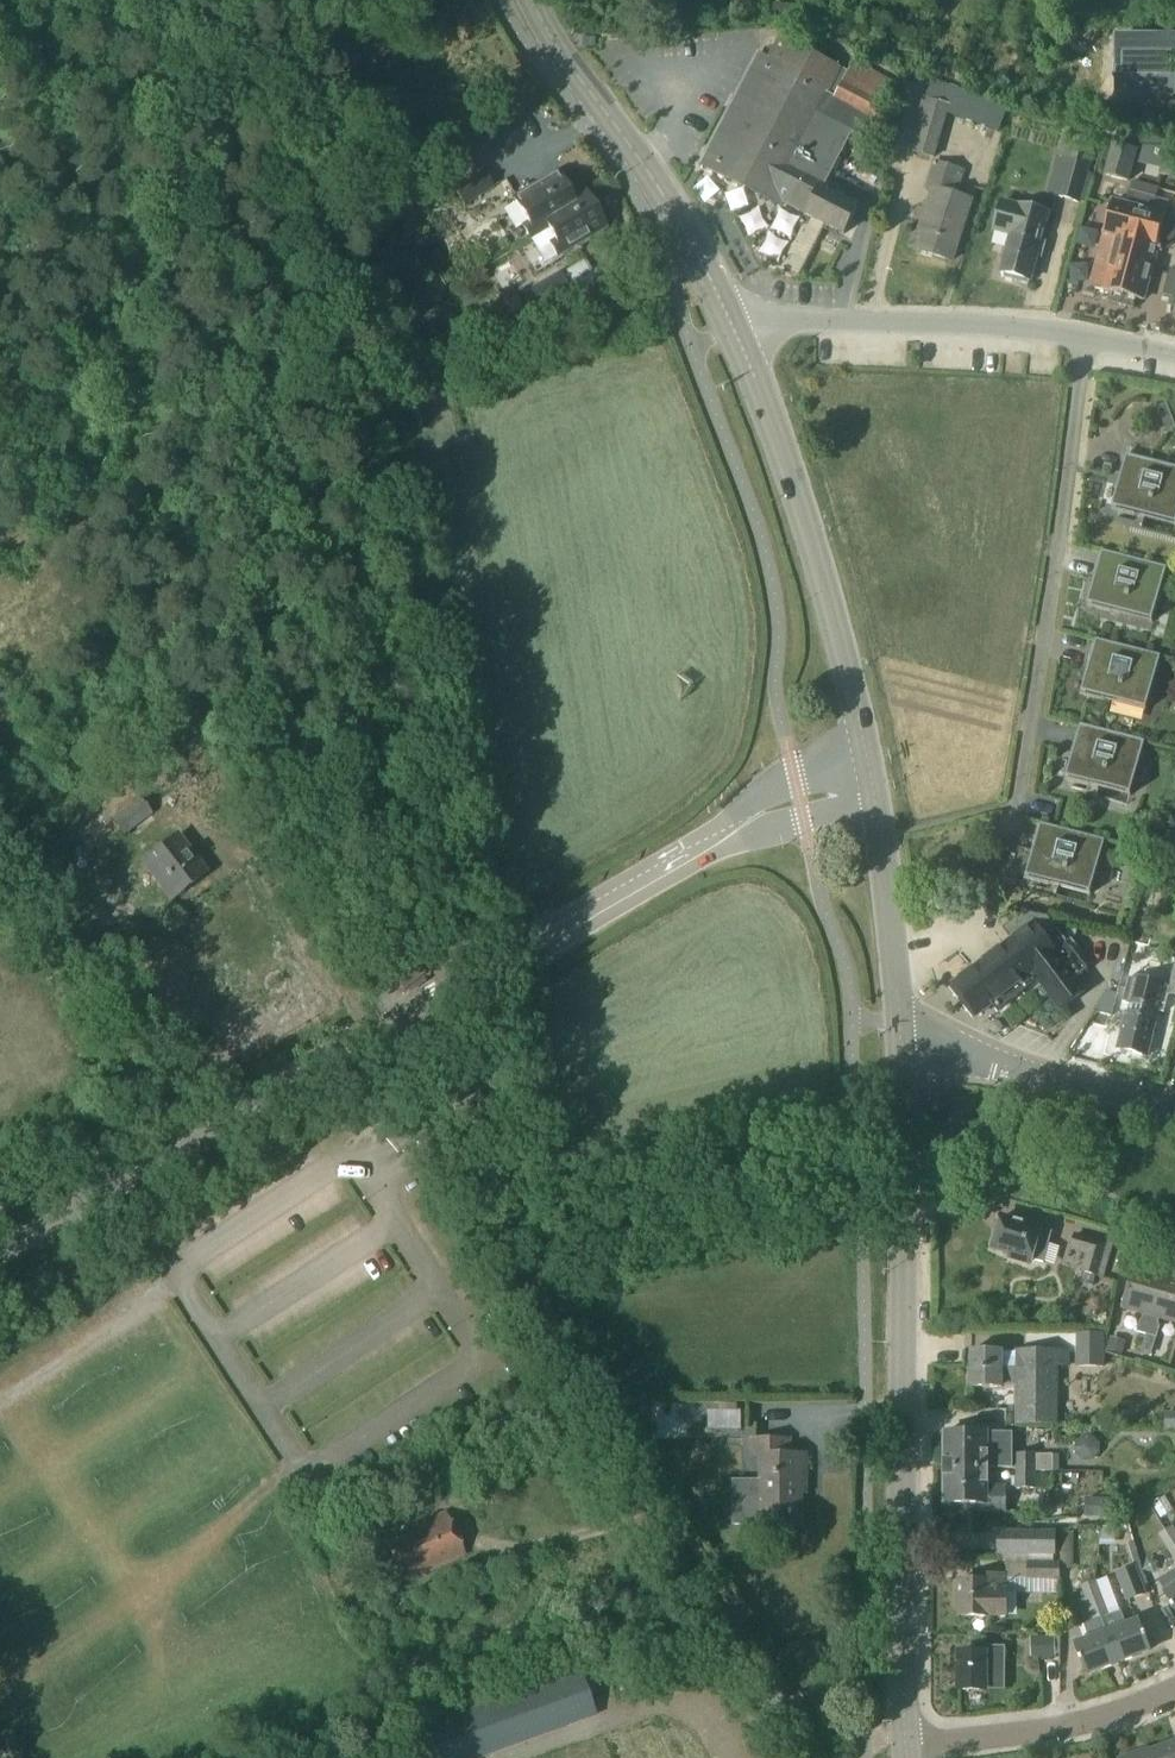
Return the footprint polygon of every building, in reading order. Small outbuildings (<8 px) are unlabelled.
[(796,22),(797,15),(797,8),(781,7),(774,6),(773,20),(796,22)] [(787,206),(806,216),(849,133),(852,134),(872,144),(901,89),(856,65),(850,76),(782,40),(770,62),(759,56),(701,166),(785,210),(787,206)] [(1116,81),(1144,81),(1144,87),(1161,87),(1161,81),(1174,81),(1174,40),(1116,40),(1116,80),(1116,81)] [(934,160),(948,108),(923,101),(918,120),(923,122),(914,154),(934,160)] [(1105,176),(1129,183),(1134,163),(1162,170),(1160,176),(1174,180),(1174,145),(1118,130),(1105,176)] [(825,185),(852,134),(849,133),(806,216),(812,219),(811,221),(828,229),(827,232),(836,236),(837,234),(843,237),(858,210),(827,194),(830,187),(825,185)] [(1047,196),(1056,199),(1079,205),(1095,145),(1067,138),(1061,161),(1056,159),(1047,196)] [(952,264),(971,203),(955,198),(963,173),(935,164),(926,189),(933,191),(922,224),(926,225),(917,253),(952,264)] [(555,207),(571,198),(556,173),(513,199),(527,224),(522,227),(529,239),(547,229),(562,220),(555,207)] [(484,174),(455,191),(463,206),(492,189),(484,174)] [(605,228),(592,206),(595,204),(589,194),(586,196),(583,191),(571,198),(555,207),(562,220),(547,229),(554,241),(549,244),(556,257),(605,228)] [(1142,302),(1164,217),(1168,203),(1130,193),(1126,207),(1111,203),(1089,288),(1110,294),(1107,303),(1132,309),(1135,300),(1142,302)] [(994,233),(1010,238),(1001,275),(1005,277),(1006,281),(1014,283),(1016,280),(1030,284),(1037,258),(1040,259),(1044,246),(1041,245),(1048,216),(1002,204),(994,233)] [(796,221),(778,226),(774,212),(755,217),(764,250),(778,246),(783,263),(807,257),(796,221)] [(1170,271),(1164,295),(1174,298),(1174,272),(1170,271)] [(558,274),(530,291),(538,305),(567,288),(558,274)] [(421,287),(405,296),(411,306),(427,297),(421,287)] [(1111,511),(1174,527),(1174,468),(1126,456),(1119,484),(1118,484),(1111,511)] [(1093,580),(1086,607),(1152,624),(1166,569),(1102,552),(1094,581),(1093,580)] [(1160,657),(1096,641),(1088,669),(1087,669),(1080,696),(1146,712),(1160,657)] [(1080,726),(1073,754),(1072,754),(1065,781),(1130,798),(1144,742),(1080,726)] [(143,798),(140,800),(112,817),(110,818),(123,836),(130,831),(153,815),(154,815),(143,798)] [(1031,853),(1025,880),(1090,897),(1105,841),(1040,825),(1033,853),(1031,853)] [(1148,851),(1152,836),(1137,832),(1133,847),(1148,851)] [(176,837),(143,861),(171,900),(204,876),(176,837)] [(1034,924),(954,984),(978,1016),(991,1007),(997,1015),(1034,986),(1029,979),(1033,975),(1051,999),(1061,1010),(1082,994),(1073,982),(1088,971),(1054,927),(1042,936),(1034,924)] [(426,943),(390,976),(403,992),(421,977),(432,966),(426,943)] [(1131,1010),(1130,1015),(1126,1014),(1118,1050),(1147,1057),(1155,1022),(1152,1021),(1153,1015),(1159,1016),(1160,1013),(1164,1015),(1169,995),(1174,997),(1174,967),(1170,989),(1166,988),(1166,989),(1129,979),(1123,1004),(1127,1005),(1126,1009),(1131,1010)] [(932,1105),(929,1107),(928,1114),(931,1119),(938,1121),(944,1117),(945,1111),(942,1105),(935,1103),(932,1105)] [(1023,1226),(1002,1220),(993,1250),(1010,1256),(1009,1259),(1030,1265),(1032,1261),(1043,1265),(1052,1234),(1040,1230),(1041,1226),(1025,1222),(1023,1226)] [(1071,1249),(1088,1254),(1091,1241),(1075,1236),(1071,1249)] [(1091,1241),(1088,1254),(1081,1276),(1103,1282),(1113,1247),(1091,1241)] [(1147,1337),(1165,1273),(1135,1265),(1123,1310),(1144,1316),(1144,1321),(1140,1323),(1137,1334),(1147,1337)] [(1147,1337),(1156,1339),(1159,1329),(1158,1324),(1159,1321),(1174,1325),(1174,1276),(1165,1273),(1147,1337)] [(1077,1336),(1077,1360),(1077,1367),(1097,1368),(1103,1368),(1103,1336),(1077,1336)] [(1016,1388),(1016,1426),(1056,1427),(1057,1368),(1067,1368),(1067,1354),(1057,1354),(1057,1353),(1055,1353),(1055,1354),(1018,1354),(1018,1353),(1017,1353),(1016,1354),(1016,1388)] [(1016,1354),(970,1354),(970,1390),(1002,1390),(1002,1388),(1016,1388),(1016,1354)] [(945,1435),(944,1470),(988,1470),(1013,1470),(1013,1435),(945,1435)] [(1082,1438),(1076,1445),(1076,1454),(1082,1461),(1092,1461),(1099,1454),(1098,1444),(1092,1438),(1082,1438)] [(761,1484),(733,1484),(733,1528),(762,1528),(762,1534),(781,1534),(781,1529),(798,1529),(798,1484),(804,1484),(804,1458),(788,1458),(787,1443),(752,1443),(752,1460),(761,1460),(761,1484)] [(1035,1490),(1035,1473),(1054,1473),(1053,1456),(1035,1457),(1017,1457),(1016,1490),(1035,1490)] [(988,1470),(944,1470),(944,1505),(976,1505),(976,1514),(1005,1514),(1005,1489),(988,1488),(988,1470)] [(1139,1529),(1162,1529),(1163,1501),(1140,1501),(1139,1529)] [(1112,1503),(1085,1503),(1085,1519),(1113,1518),(1112,1503)] [(448,1513),(389,1539),(407,1581),(467,1555),(448,1513)] [(1170,1554),(1174,1551),(1174,1537),(1172,1531),(1160,1538),(1170,1554)] [(1005,1556),(1054,1556),(1054,1534),(998,1534),(998,1556),(1005,1556)] [(1144,1594),(1141,1586),(1135,1565),(1117,1571),(1126,1600),(1144,1594)] [(1028,1581),(1059,1581),(1059,1566),(1054,1566),(1028,1566),(1028,1581)] [(960,1583),(959,1619),(1005,1619),(1005,1592),(1005,1581),(1005,1578),(987,1578),(987,1583),(960,1583)] [(1095,1581),(1081,1586),(1089,1605),(1103,1600),(1095,1581)] [(1164,1596),(1174,1613),(1174,1589),(1164,1596)] [(1096,1624),(1101,1622),(1108,1620),(1110,1619),(1103,1600),(1089,1605),(1096,1624)] [(1110,1619),(1108,1620),(1101,1622),(1118,1665),(1149,1653),(1138,1623),(1125,1628),(1121,1615),(1110,1619)] [(1090,1642),(1075,1647),(1086,1677),(1118,1665),(1101,1622),(1096,1624),(1087,1628),(1085,1628),(1090,1642)] [(1054,1639),(1037,1640),(1038,1657),(1055,1656),(1054,1639)] [(959,1654),(959,1691),(985,1691),(985,1690),(1004,1691),(1004,1649),(984,1649),(984,1654),(959,1654)] [(406,1734),(415,1757),(467,1757),(466,1755),(592,1709),(578,1671),(406,1734)] [(1140,1757),(1139,1754),(1130,1757),(1174,1757),(1174,1743),(1140,1757)]
